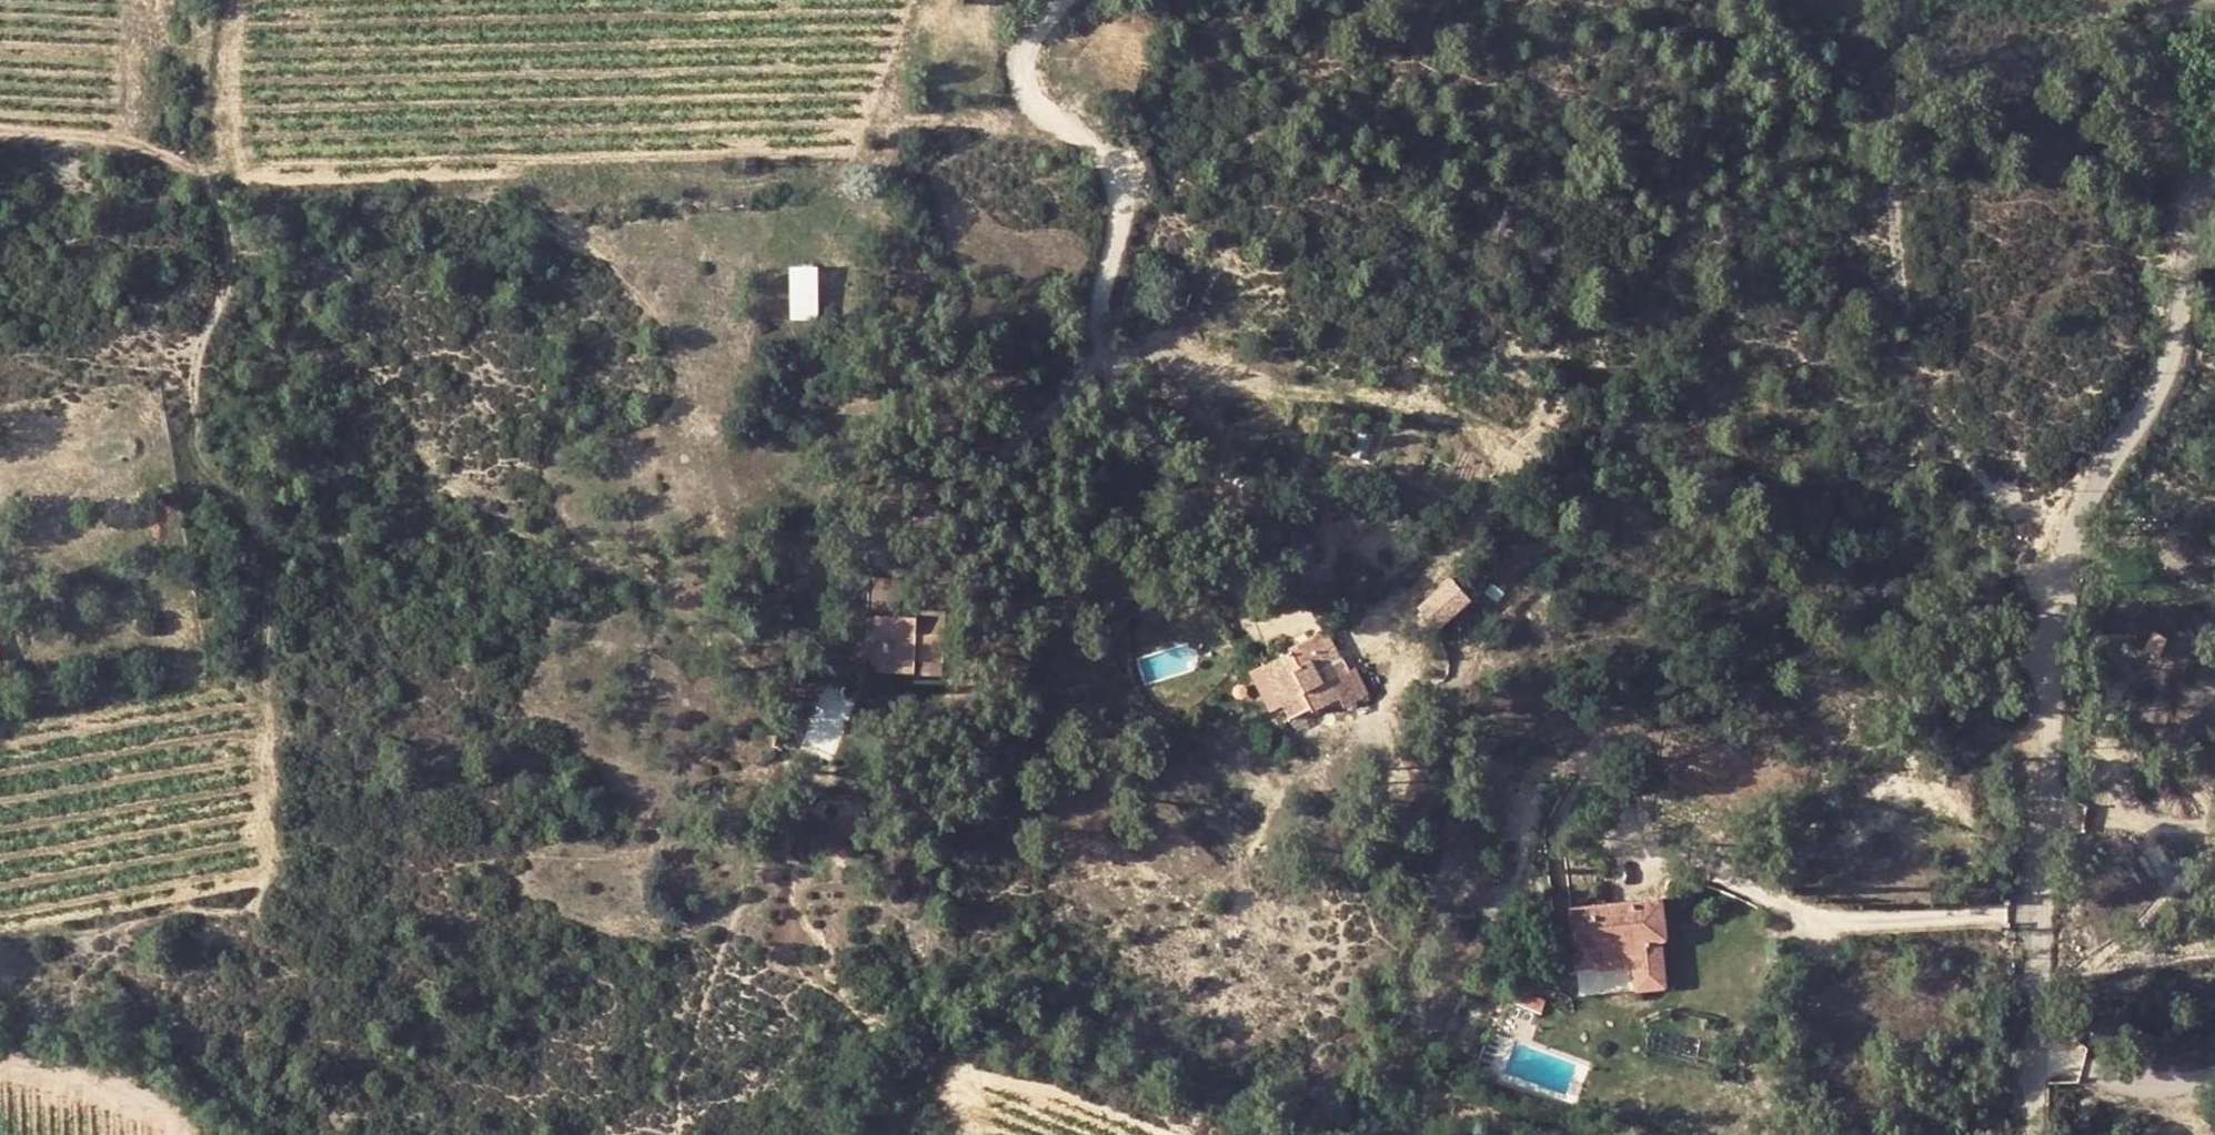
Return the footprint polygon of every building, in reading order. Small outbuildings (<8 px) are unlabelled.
[(790,263),(793,316),(820,315),(818,262),(790,263)] [(1379,516),(1373,503),(1356,511),(1362,524),(1379,516)] [(870,632),(855,631),(845,664),(868,663),(868,676),(920,677),(920,665),(946,666),(948,616),(925,615),(925,623),(903,623),(904,580),(872,579),(870,632)] [(1469,607),(1450,584),(1418,610),(1437,633),(1469,607)] [(1309,670),(1303,654),(1293,658),(1290,652),(1273,659),(1291,702),(1283,706),(1290,721),(1310,715),(1313,719),(1348,704),(1350,710),(1364,706),(1332,628),(1310,638),(1321,664),(1309,670)] [(2153,629),(2145,647),(2160,656),(2169,638),(2153,629)] [(1166,699),(1159,682),(1149,685),(1156,703),(1166,699)] [(1575,969),(1596,965),(1594,957),(1627,953),(1628,961),(1635,994),(1662,988),(1654,941),(1662,940),(1656,899),(1567,911),(1575,969)] [(1594,957),(1596,965),(1628,961),(1627,953),(1594,957)] [(1530,1008),(1533,985),(1519,983),(1514,1016),(1541,1023),(1544,1011),(1530,1008)]
